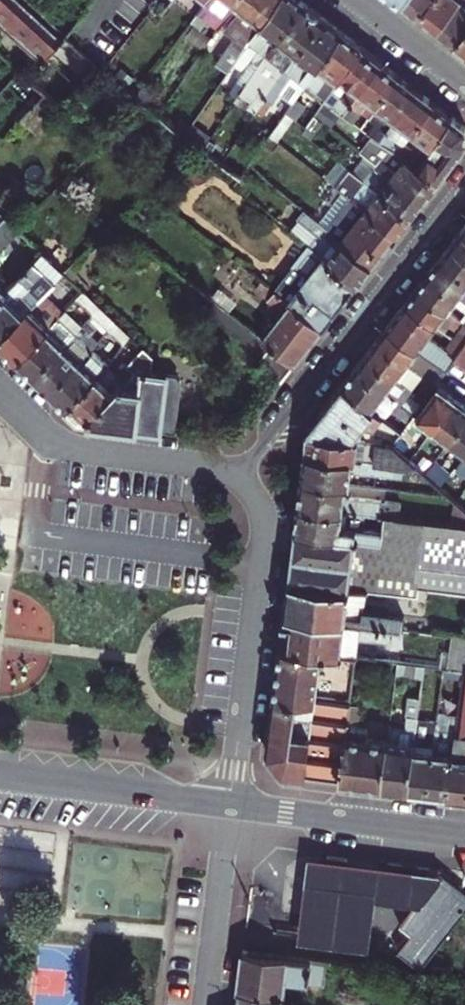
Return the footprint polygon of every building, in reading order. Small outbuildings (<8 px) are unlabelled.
[(34,54),(42,61),(58,42),(14,0),(0,0),(0,24),(34,54)] [(204,1),(201,4),(199,7),(195,12),(201,15),(213,24),(218,28),(238,6),(234,3),(236,0),(204,0),(204,1)] [(234,3),(238,6),(218,28),(233,39),(244,47),(248,41),(277,0),(236,0),(234,3)] [(302,0),(277,0),(248,41),(264,54),(281,33),(304,2),(302,0)] [(403,5),(419,17),(432,0),(406,0),(403,5)] [(419,17),(436,31),(461,0),(432,0),(419,17)] [(436,31),(454,45),(464,31),(464,0),(461,0),(436,31)] [(324,17),(304,2),(281,33),(264,54),(284,69),(324,17)] [(324,17),(284,69),(305,84),(305,82),(342,31),(324,17)] [(363,47),(342,31),(305,82),(326,98),(328,95),(341,78),(363,47)] [(454,45),(464,53),(464,31),(454,45)] [(250,58),(258,64),(264,54),(248,41),(244,47),(234,61),(243,68),(250,58)] [(381,61),(363,47),(341,78),(349,84),(340,95),(345,99),(342,104),(347,108),(373,73),(381,61)] [(42,61),(34,54),(19,71),(28,79),(44,63),(42,61)] [(251,74),(263,82),(270,71),(278,76),(284,69),(264,54),(258,64),(251,74)] [(251,74),(258,64),(250,58),(243,68),(236,79),(244,85),(251,74)] [(399,75),(381,61),(373,73),(347,108),(353,112),(356,107),(361,111),(369,99),(377,105),(399,75)] [(284,69),(278,76),(286,82),(279,93),(292,102),(294,99),(299,92),(305,84),(284,69)] [(256,91),(264,97),(278,76),(270,71),(263,82),(256,91)] [(399,75),(377,105),(373,110),(368,117),(378,124),(371,133),(379,138),(382,134),(394,117),(416,88),(399,75)] [(278,76),(264,97),(271,102),(279,93),(286,82),(278,76)] [(434,102),(416,88),(394,117),(382,134),(388,138),(391,134),(396,138),(405,125),(412,131),(416,126),(434,102)] [(41,91),(18,117),(33,132),(57,106),(41,91)] [(304,106),(294,99),(292,102),(285,111),(294,118),(298,114),(304,106)] [(416,126),(412,131),(420,137),(412,149),(416,152),(411,160),(418,165),(431,148),(437,139),(454,117),(434,102),(416,126)] [(309,121),(298,114),(294,118),(305,126),(309,121)] [(437,139),(446,146),(439,155),(431,148),(418,165),(438,179),(464,144),(464,126),(454,117),(437,139)] [(411,160),(397,151),(390,146),(382,157),(375,152),(374,153),(357,140),(353,146),(365,154),(370,158),(371,157),(424,197),(438,179),(418,165),(411,160)] [(390,146),(383,141),(375,152),(382,157),(390,146)] [(370,158),(365,154),(353,170),(364,179),(411,214),(424,197),(371,157),(370,158)] [(411,214),(364,179),(354,193),(347,188),(344,193),(397,232),(411,214)] [(159,189),(150,181),(143,188),(158,199),(161,195),(159,189)] [(372,264),(397,232),(344,193),(340,197),(347,202),(335,217),(350,229),(342,240),(372,264)] [(372,264),(342,240),(324,226),(307,212),(301,220),(312,229),(311,230),(317,235),(309,246),(316,252),(320,255),(357,284),(372,264)] [(10,222),(4,216),(0,220),(0,232),(10,222)] [(317,235),(311,230),(302,241),(309,246),(317,235)] [(450,245),(464,254),(464,234),(461,231),(450,245)] [(439,259),(464,276),(464,254),(450,245),(439,259)] [(320,255),(316,252),(291,283),(284,278),(275,290),(323,327),(357,284),(320,255)] [(27,265),(48,285),(56,277),(35,257),(27,265)] [(464,288),(464,276),(439,259),(428,274),(459,297),(461,294),(464,288)] [(41,293),(48,285),(27,265),(6,287),(0,293),(0,335),(41,293)] [(449,309),(459,297),(428,274),(417,288),(448,311),(449,309)] [(263,338),(295,363),(323,327),(275,290),(266,283),(261,290),(269,297),(268,298),(283,311),(274,323),(269,323),(263,332),(264,335),(263,338)] [(437,324),(448,311),(417,288),(406,301),(437,324)] [(77,296),(93,312),(99,307),(82,291),(77,296)] [(16,360),(61,312),(41,293),(0,335),(0,344),(16,360)] [(464,311),(464,297),(461,294),(459,297),(449,309),(461,318),(464,312),(464,311)] [(386,327),(446,371),(454,360),(464,345),(464,322),(461,328),(454,337),(449,334),(437,324),(406,301),(386,327)] [(263,338),(216,302),(209,310),(243,337),(241,341),(267,362),(267,368),(282,380),(295,363),(263,338)] [(114,322),(99,307),(93,312),(109,327),(114,322)] [(449,334),(456,325),(461,318),(449,309),(448,311),(437,324),(449,334)] [(16,360),(32,375),(74,332),(62,320),(68,314),(64,310),(61,312),(16,360)] [(80,326),(68,314),(62,320),(74,332),(80,326)] [(461,328),(464,322),(464,321),(461,318),(456,325),(461,328)] [(128,345),(133,340),(114,322),(109,327),(128,345)] [(74,332),(32,375),(50,392),(90,350),(92,348),(78,336),(84,330),(80,326),(74,332)] [(386,327),(375,341),(407,364),(406,366),(425,380),(434,386),(441,377),(442,376),(445,372),(446,371),(386,327)] [(97,342),(84,330),(78,336),(92,348),(97,342)] [(396,378),(406,366),(407,364),(375,341),(364,355),(396,378)] [(50,392),(67,408),(96,377),(109,365),(95,352),(100,346),(97,342),(92,348),(90,350),(50,392)] [(464,368),(464,345),(454,360),(464,368)] [(100,346),(95,352),(109,365),(114,359),(100,346)] [(88,420),(176,431),(179,405),(177,405),(180,382),(175,375),(151,371),(152,357),(144,350),(129,365),(135,370),(88,420)] [(385,392),(392,398),(401,405),(412,391),(396,378),(364,355),(354,369),(385,392)] [(78,419),(88,420),(135,370),(129,365),(114,380),(115,381),(109,389),(96,377),(67,408),(78,419)] [(354,369),(343,383),(371,411),(385,392),(354,369)] [(343,383),(329,401),(376,425),(380,419),(371,411),(343,383)] [(415,418),(432,430),(454,399),(438,387),(415,418)] [(401,405),(392,398),(385,409),(407,425),(414,414),(401,405)] [(454,399),(432,430),(448,442),(464,419),(464,407),(454,399)] [(309,427),(308,432),(375,442),(386,443),(393,444),(400,434),(380,419),(376,425),(329,401),(309,427)] [(448,442),(464,454),(464,419),(448,442)] [(308,432),(305,454),(377,464),(378,456),(374,455),(375,442),(308,432)] [(384,464),(397,466),(420,469),(410,460),(393,444),(386,443),(384,464)] [(305,454),(302,479),(347,485),(350,485),(352,469),(357,473),(395,478),(397,466),(384,464),(377,464),(305,454)] [(302,479),(299,506),(359,514),(379,517),(392,518),(393,507),(381,505),(381,503),(345,499),(347,485),(302,479)] [(299,506),(296,531),(366,540),(366,534),(372,534),(373,528),(357,526),(359,514),(299,506)] [(367,594),(417,600),(418,593),(420,572),(464,577),(464,528),(392,518),(379,517),(377,529),(373,528),(372,534),(366,534),(366,540),(296,531),(289,583),(367,594)] [(418,593),(464,598),(464,577),(420,572),(418,593)] [(285,615),(403,629),(423,631),(425,621),(405,619),(406,615),(365,610),(367,594),(289,583),(285,615)] [(293,627),(290,648),(356,656),(357,656),(359,638),(402,643),(403,629),(285,615),(283,626),(293,627)] [(455,635),(450,668),(464,669),(459,717),(449,794),(464,796),(464,637),(455,635)] [(290,648),(281,646),(274,696),(314,701),(315,693),(351,697),(356,656),(290,648)] [(382,785),(388,741),(366,738),(367,730),(361,729),(370,658),(357,656),(356,656),(351,698),(341,780),(382,785)] [(366,738),(388,741),(390,728),(370,725),(378,659),(370,658),(361,729),(367,730),(366,738)] [(399,662),(397,674),(424,678),(426,665),(399,662)] [(351,698),(351,697),(315,693),(314,701),(305,776),(341,780),(351,698)] [(410,789),(416,737),(417,727),(422,695),(411,693),(406,728),(398,727),(396,742),(388,741),(382,785),(410,789)] [(314,701),(274,696),(267,753),(283,773),(305,776),(314,701)] [(449,794),(459,717),(446,715),(445,725),(438,724),(438,729),(437,735),(429,791),(449,794)] [(438,729),(417,727),(416,737),(429,739),(429,733),(437,735),(438,729)] [(429,791),(437,735),(429,733),(429,739),(416,737),(410,789),(429,791)] [(439,873),(309,857),(297,941),(369,949),(375,900),(416,906),(439,873)] [(439,873),(416,906),(400,927),(412,935),(400,952),(423,969),(464,912),(464,892),(439,873)] [(326,961),(243,950),(239,980),(236,1004),(239,1004),(271,1004),(273,992),(282,993),(285,978),(324,983),(326,961)]
